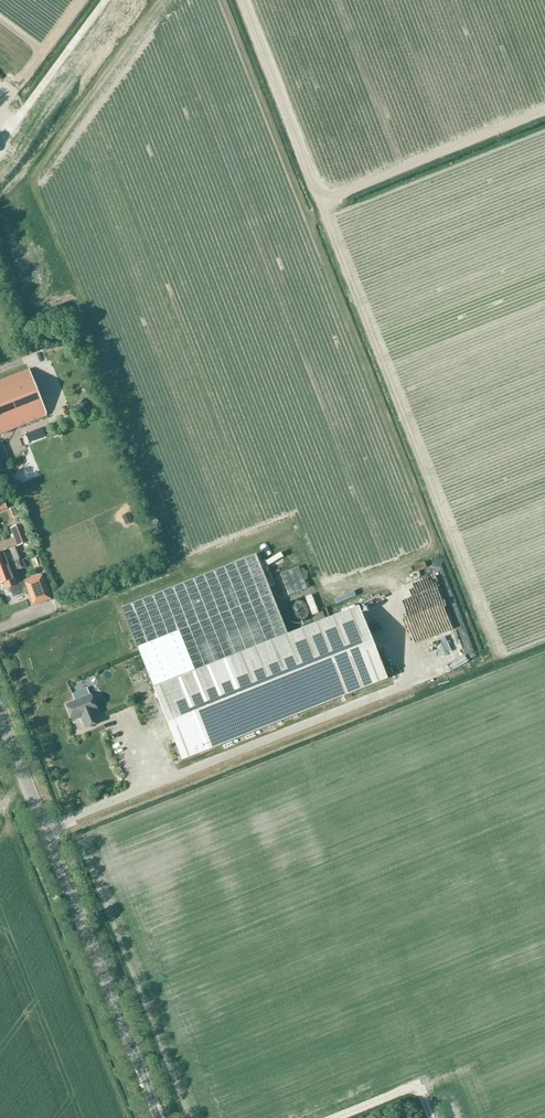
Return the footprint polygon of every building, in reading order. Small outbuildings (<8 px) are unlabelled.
[(52,342),(44,345),(47,351),(55,348),(57,349),(61,347),(63,342),(62,339),(57,337),(53,339),(52,342)] [(48,416),(29,369),(0,381),(0,434),(48,416)] [(79,403),(78,406),(70,409),(73,415),(81,412),(83,413),(87,411),(89,407),(87,403),(83,401),(79,403)] [(9,458),(3,443),(0,444),(0,462),(9,458)] [(9,510),(13,518),(19,515),(16,507),(9,510)] [(11,528),(18,546),(29,542),(23,524),(11,528)] [(20,561),(20,560),(15,547),(9,549),(10,552),(5,554),(4,551),(0,552),(0,568),(20,561)] [(182,761),(387,679),(359,607),(289,634),(257,554),(121,608),(182,761)] [(7,582),(9,588),(19,585),(17,579),(15,579),(12,572),(22,568),(20,561),(0,568),(0,584),(7,582)] [(274,572),(281,589),(299,582),(293,565),(274,572)] [(48,588),(45,583),(42,574),(24,581),(28,589),(30,595),(48,588)] [(305,614),(312,612),(307,592),(300,594),(305,614)] [(53,603),(49,593),(32,600),(35,610),(53,603)] [(73,721),(81,717),(86,729),(100,723),(95,712),(97,711),(91,695),(90,695),(87,688),(72,694),(75,701),(66,705),(73,721)]
